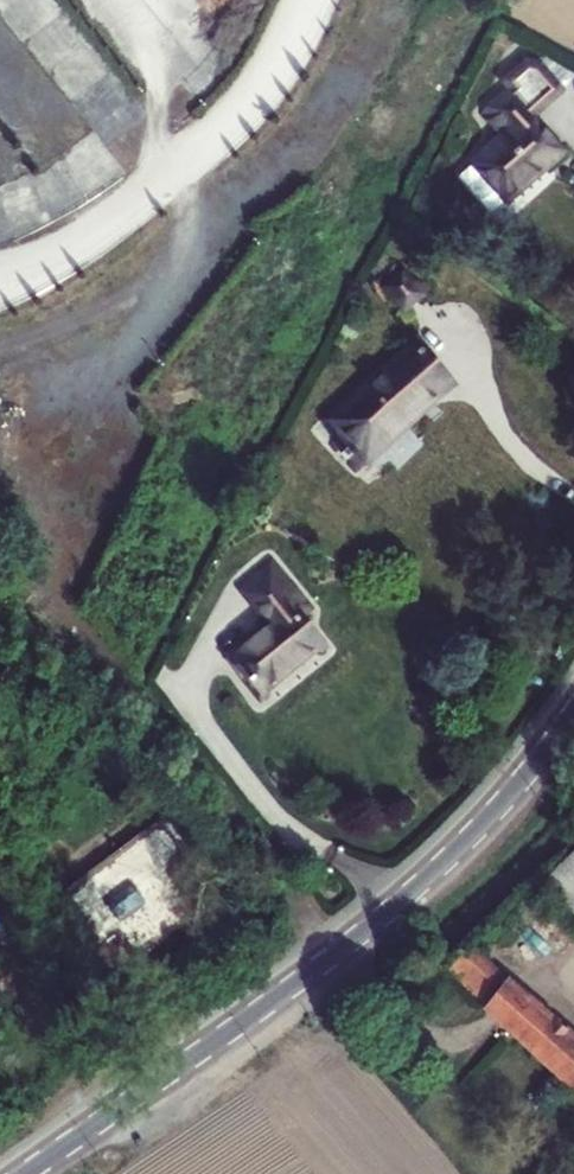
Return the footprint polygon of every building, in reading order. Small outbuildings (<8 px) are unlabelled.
[(526,113),(561,84),(540,59),(531,55),(507,75),(514,84),(485,109),(502,130),(471,156),(501,191),(554,147),(526,113)] [(487,204),(501,191),(481,168),(466,180),(487,204)] [(407,289),(421,271),(404,257),(390,276),(407,289)] [(459,372),(424,331),(375,373),(374,369),(327,409),(342,425),(331,434),(355,462),(459,372)] [(312,591),(275,547),(243,574),(273,609),(236,640),(267,677),(325,627),(302,600),(312,591)] [(224,899),(164,819),(55,901),(94,953),(116,936),(137,965),(224,899)] [(542,881),(573,910),(573,852),(542,881)] [(468,947),(445,970),(492,1013),(514,989),(468,947)] [(514,989),(492,1013),(573,1089),(573,1044),(514,989)]
